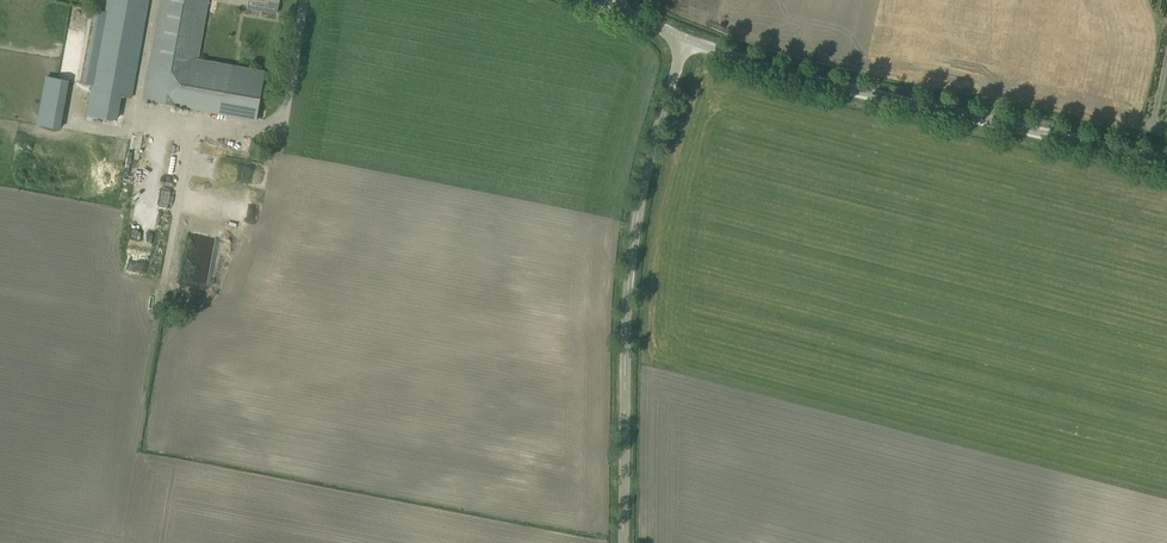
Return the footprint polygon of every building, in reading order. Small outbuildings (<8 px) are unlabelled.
[(117,121),(122,97),(132,99),(149,0),(108,0),(87,115),(117,121)] [(208,0),(161,0),(143,100),(257,121),(265,71),(198,60),(208,0)] [(61,129),(70,80),(46,76),(37,125),(61,129)] [(156,182),(139,179),(125,262),(142,265),(156,182)]
